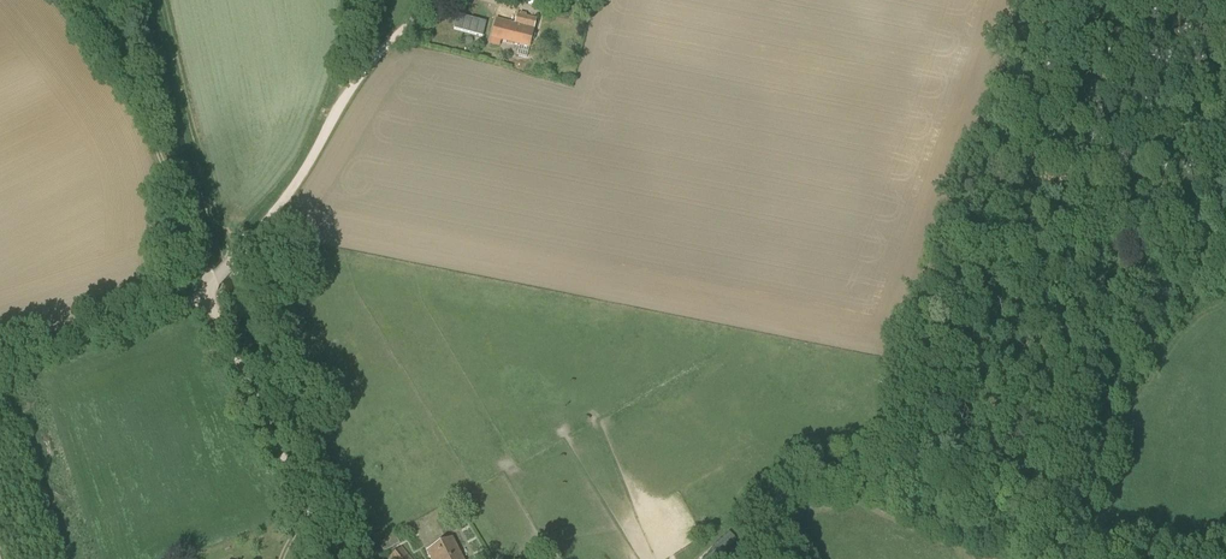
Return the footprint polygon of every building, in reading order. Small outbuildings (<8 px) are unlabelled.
[(530,48),(537,19),(517,14),(515,23),(496,19),(491,39),(519,46),(517,56),(527,58),(529,48),(530,48)] [(400,544),(395,534),(379,543),(384,552),(400,544)] [(431,558),(463,558),(452,538),(427,552),(431,558)] [(388,558),(412,558),(402,547),(388,558)]
